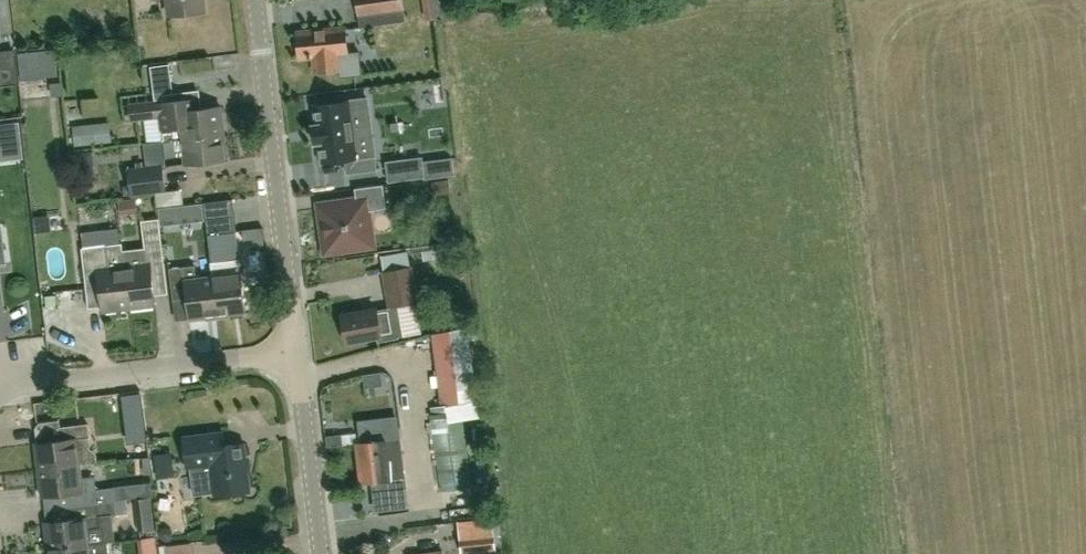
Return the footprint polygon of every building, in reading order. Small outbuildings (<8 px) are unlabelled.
[(205,10),(204,0),(167,0),(169,14),(205,10)] [(405,10),(403,0),(356,0),(359,16),(405,10)] [(352,53),(348,54),(346,29),(298,33),(301,58),(314,57),(315,74),(340,72),(340,74),(348,74),(353,73),(356,71),(359,67),(359,64),(359,60),(358,58),(355,55),(352,53)] [(164,101),(129,105),(131,121),(160,117),(163,141),(224,134),(221,107),(198,110),(197,97),(164,101)] [(318,124),(313,125),(315,142),(320,141),(322,161),(347,158),(349,172),(376,168),(374,154),(356,157),(352,121),(369,119),(366,99),(315,105),(318,124)] [(1,159),(24,156),(20,120),(0,123),(0,152),(1,159)] [(98,123),(73,126),(75,146),(100,143),(98,123)] [(224,134),(163,141),(166,159),(185,157),(186,165),(227,160),(224,134)] [(387,160),(390,181),(424,177),(421,156),(387,160)] [(131,195),(167,191),(163,164),(128,168),(131,195)] [(357,203),(322,208),(324,223),(321,226),(322,234),(325,236),(328,251),(355,247),(354,242),(371,240),(367,212),(386,209),(383,186),(355,189),(357,203)] [(205,208),(207,219),(208,234),(236,231),(233,204),(205,208)] [(124,253),(123,253),(129,308),(155,305),(150,263),(148,263),(148,258),(163,257),(158,219),(142,221),(146,250),(124,253)] [(123,245),(122,245),(83,249),(87,284),(100,283),(104,312),(129,308),(123,253),(124,253),(123,245)] [(211,263),(212,276),(213,275),(218,314),(246,311),(240,260),(211,263)] [(189,318),(218,314),(213,275),(212,276),(196,278),(194,265),(169,268),(173,300),(187,299),(189,318)] [(390,308),(420,302),(413,265),(383,271),(390,308)] [(394,339),(393,338),(405,336),(400,310),(378,314),(377,310),(342,317),(347,342),(377,336),(378,343),(394,339)] [(466,326),(432,333),(439,405),(430,407),(442,491),(473,486),(463,417),(478,415),(474,388),(466,326)] [(36,443),(38,470),(81,465),(80,465),(98,463),(97,454),(94,450),(90,448),(92,446),(89,424),(60,427),(62,440),(36,443)] [(186,467),(196,466),(211,464),(215,495),(250,491),(245,444),(217,447),(216,433),(192,436),(184,437),(186,467)] [(358,442),(361,462),(363,482),(388,479),(390,488),(406,486),(400,438),(387,439),(358,442)] [(172,453),(155,454),(157,477),(174,476),(172,453)] [(114,487),(96,489),(95,476),(82,478),(81,465),(38,470),(41,497),(68,493),(69,507),(116,501),(114,487)] [(404,509),(419,508),(418,486),(403,487),(404,509)] [(45,523),(47,549),(98,543),(103,542),(101,527),(100,527),(99,516),(117,514),(116,501),(69,507),(71,520),(45,523)] [(492,530),(461,536),(463,550),(495,545),(492,530)] [(47,549),(48,553),(98,553),(99,553),(98,543),(47,549)]
